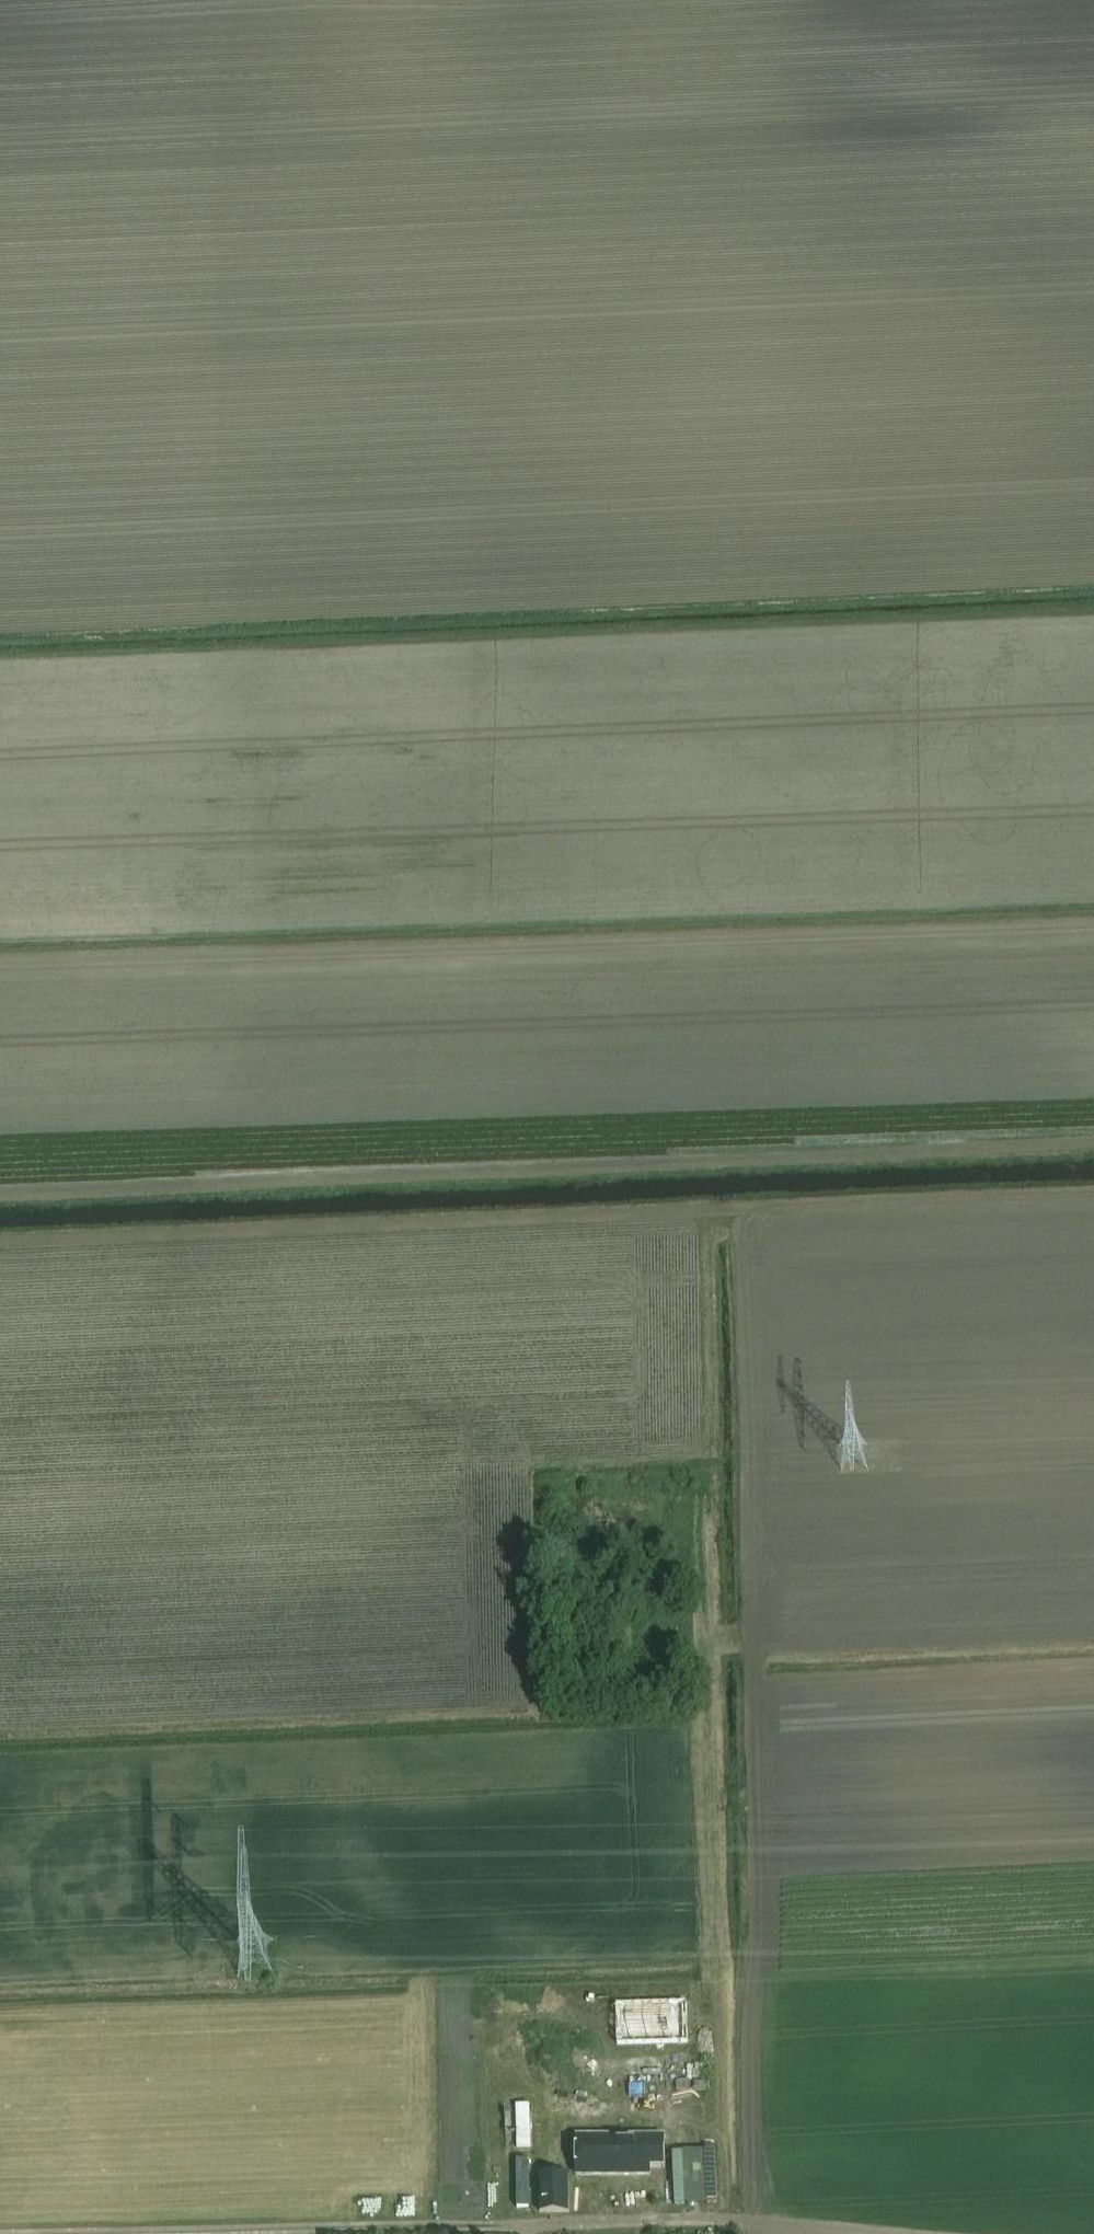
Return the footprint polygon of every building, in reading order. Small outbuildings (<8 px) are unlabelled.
[(531,2105),(517,2105),(518,2147),(531,2146),(531,2105)] [(577,2141),(578,2177),(635,2176),(635,2169),(648,2168),(648,2140),(577,2141)] [(705,2151),(708,2202),(718,2202),(715,2151),(705,2151)] [(686,2203),(684,2152),(673,2152),(676,2204),(686,2203)] [(530,2160),(518,2160),(518,2207),(530,2207),(530,2160)] [(560,2176),(562,2195),(574,2194),(573,2176),(560,2176)] [(560,2180),(534,2180),(535,2213),(560,2212),(560,2180)]
